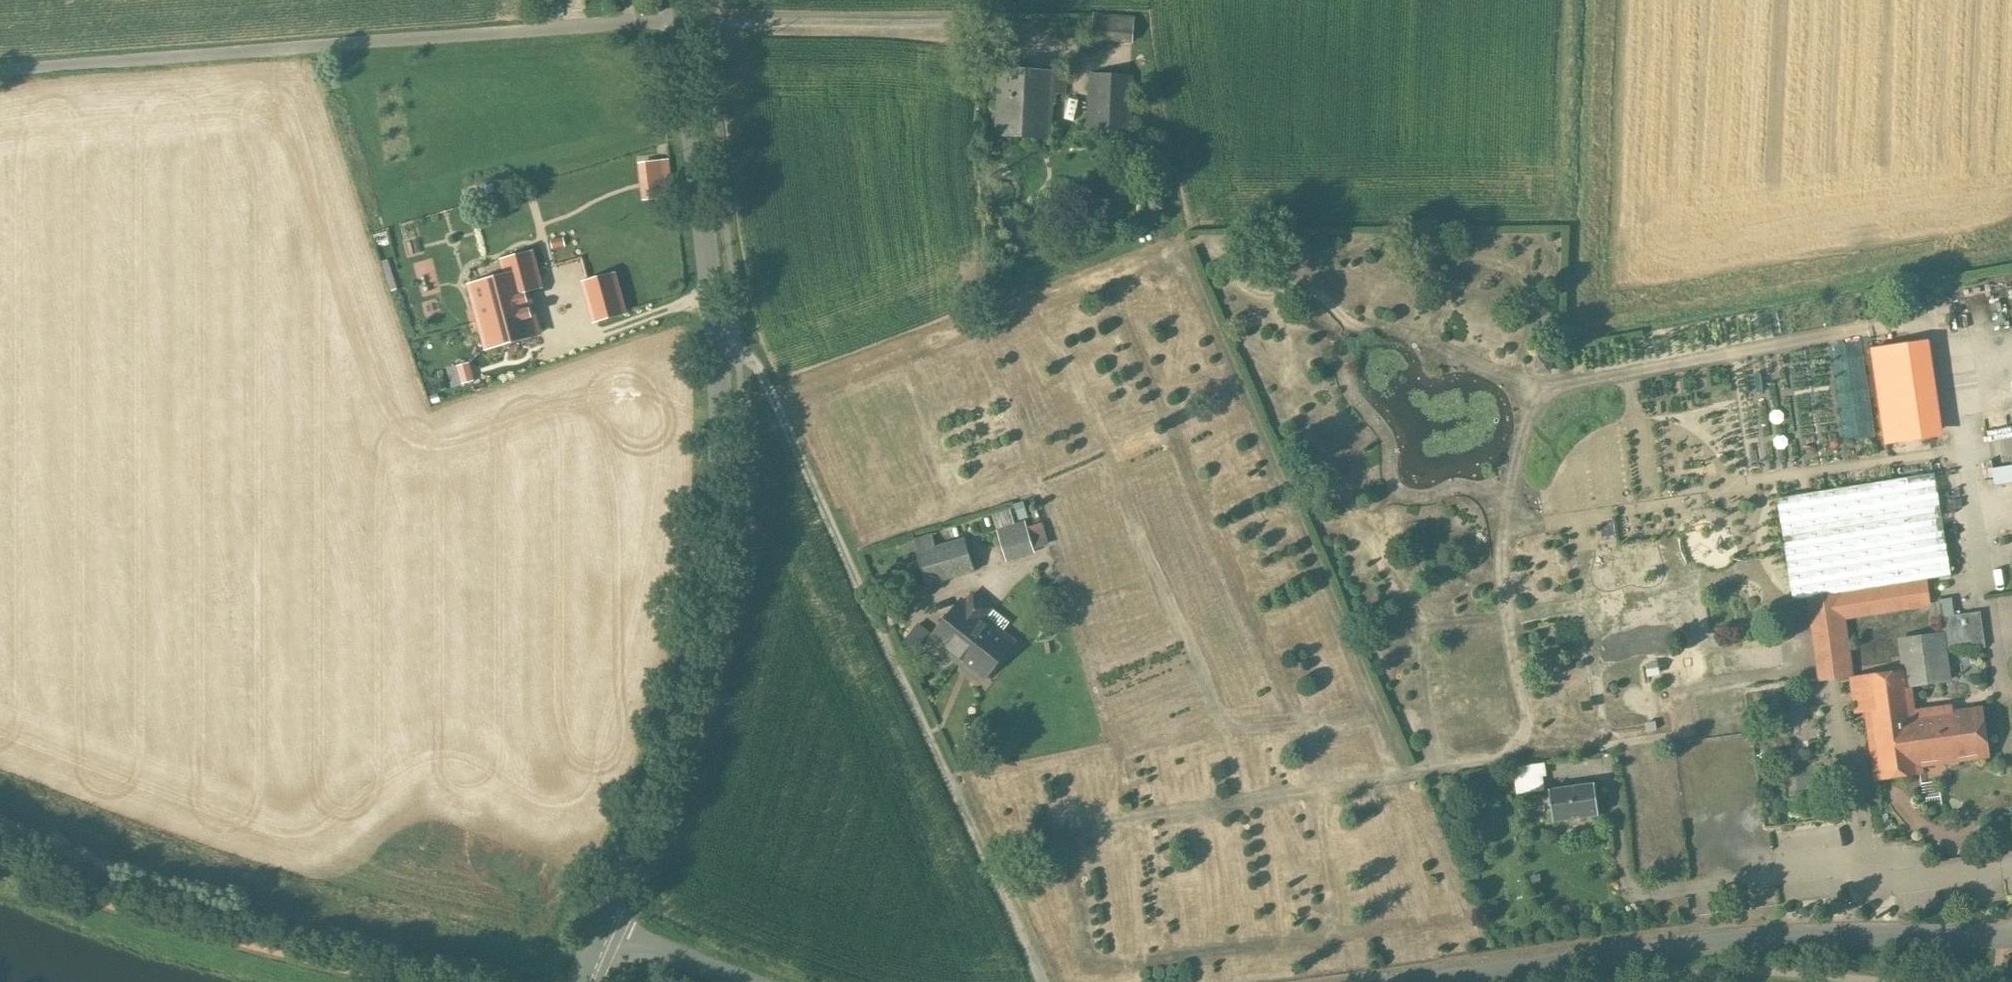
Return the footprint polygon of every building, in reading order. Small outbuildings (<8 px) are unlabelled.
[(1135,18),(1094,15),(1092,38),(1133,41),(1135,18)] [(1066,76),(1000,73),(996,139),(1047,142),(1049,97),(1065,98),(1066,76)] [(1129,79),(1090,77),(1087,133),(1126,135),(1129,79)] [(669,161),(641,164),(645,199),(672,196),(669,161)] [(541,287),(532,253),(504,260),(508,275),(471,286),(488,348),(539,334),(528,291),(541,287)] [(614,274),(585,282),(596,321),(625,313),(614,274)] [(1917,344),(1873,350),(1887,442),(1930,436),(1917,344)] [(449,366),(454,385),(477,379),(472,360),(449,366)] [(1993,469),(1995,484),(2011,481),(2011,466),(1993,469)] [(1935,473),(1778,498),(1794,600),(1923,579),(1951,575),(1935,473)] [(1013,503),(1018,520),(1030,517),(1026,500),(1013,503)] [(1031,524),(1037,547),(1051,544),(1045,521),(1031,524)] [(1022,524),(999,533),(1009,561),(1032,553),(1022,524)] [(963,543),(915,558),(924,587),(972,572),(963,543)] [(1923,579),(1810,597),(1821,676),(1853,672),(1846,616),(1927,604),(1923,579)] [(965,594),(930,642),(955,661),(982,623),(978,620),(985,609),(965,594)] [(1980,612),(1941,617),(1943,633),(1945,648),(1968,645),(1974,649),(1986,647),(1980,612)] [(1010,643),(982,623),(955,661),(983,681),(1010,643)] [(1943,633),(1901,639),(1905,672),(1906,686),(1909,686),(1949,680),(1945,648),(1943,633)] [(1909,686),(1906,686),(1905,672),(1853,679),(1857,711),(1868,709),(1878,778),(1920,772),(1919,764),(1984,755),(1978,710),(1975,710),(1976,713),(1951,716),(1950,707),(1912,712),(1909,686)] [(1543,776),(1516,780),(1518,794),(1545,790),(1543,776)] [(1595,783),(1549,790),(1553,821),(1599,815),(1595,783)]
